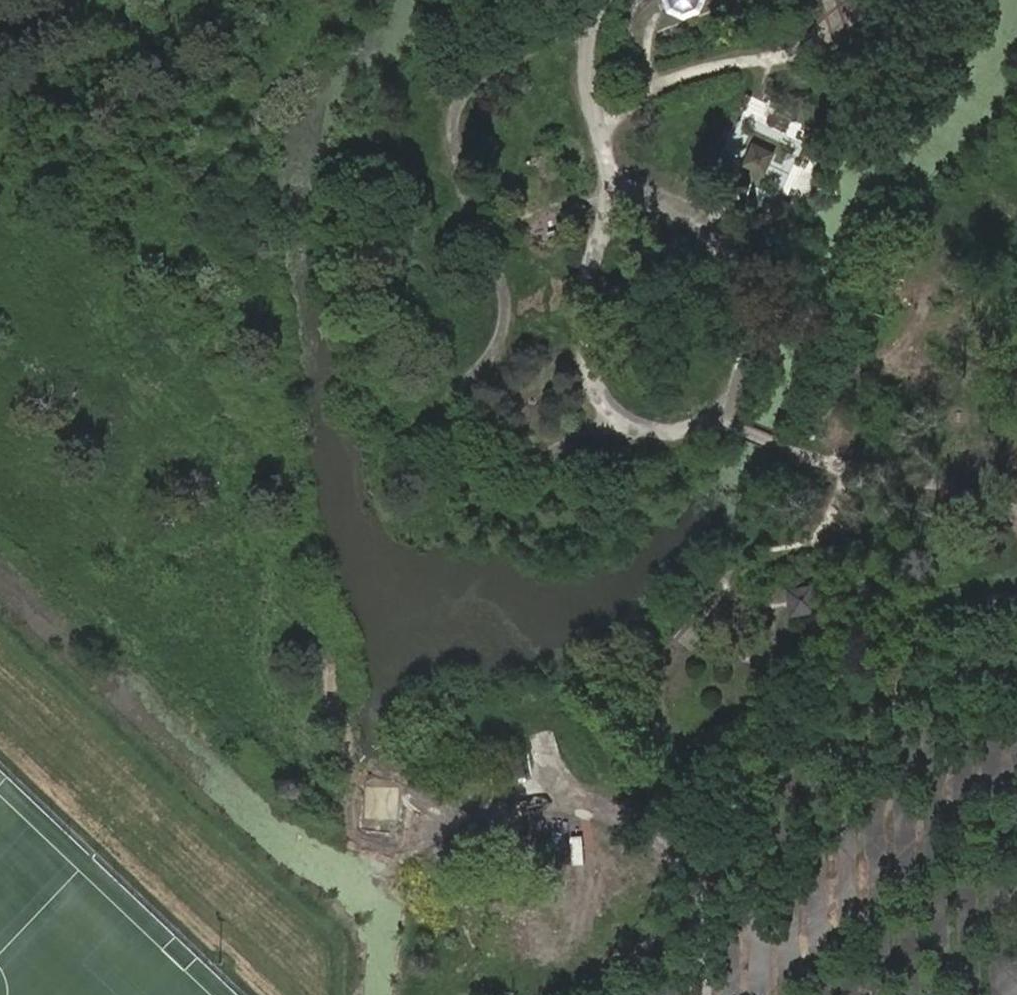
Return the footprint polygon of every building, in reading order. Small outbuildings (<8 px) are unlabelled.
[(794,588),(794,616),(832,616),(832,588),(794,588)]
